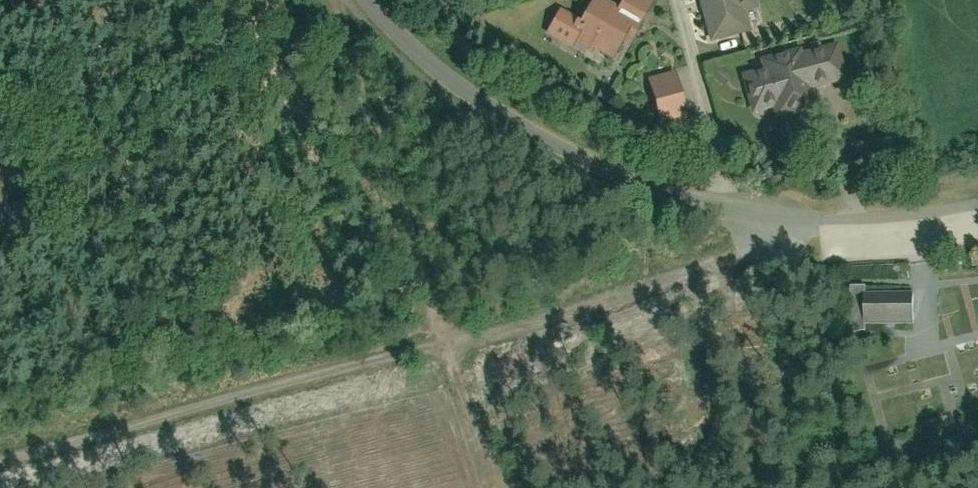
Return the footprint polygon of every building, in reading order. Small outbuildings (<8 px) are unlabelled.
[(644,0),(624,0),(617,12),(596,0),(591,0),(578,24),(557,13),(542,41),(570,56),(576,44),(614,65),(623,49),(628,51),(653,5),(644,0)] [(709,45),(760,31),(751,0),(697,0),(709,45)] [(758,72),(741,77),(753,119),(773,114),(776,121),(816,110),(811,91),(845,82),(835,46),(802,56),(800,51),(755,63),(758,72)] [(687,124),(675,75),(645,82),(657,132),(687,124)] [(868,285),(851,285),(853,329),(867,330),(867,324),(916,324),(916,291),(868,291),(868,285)]
